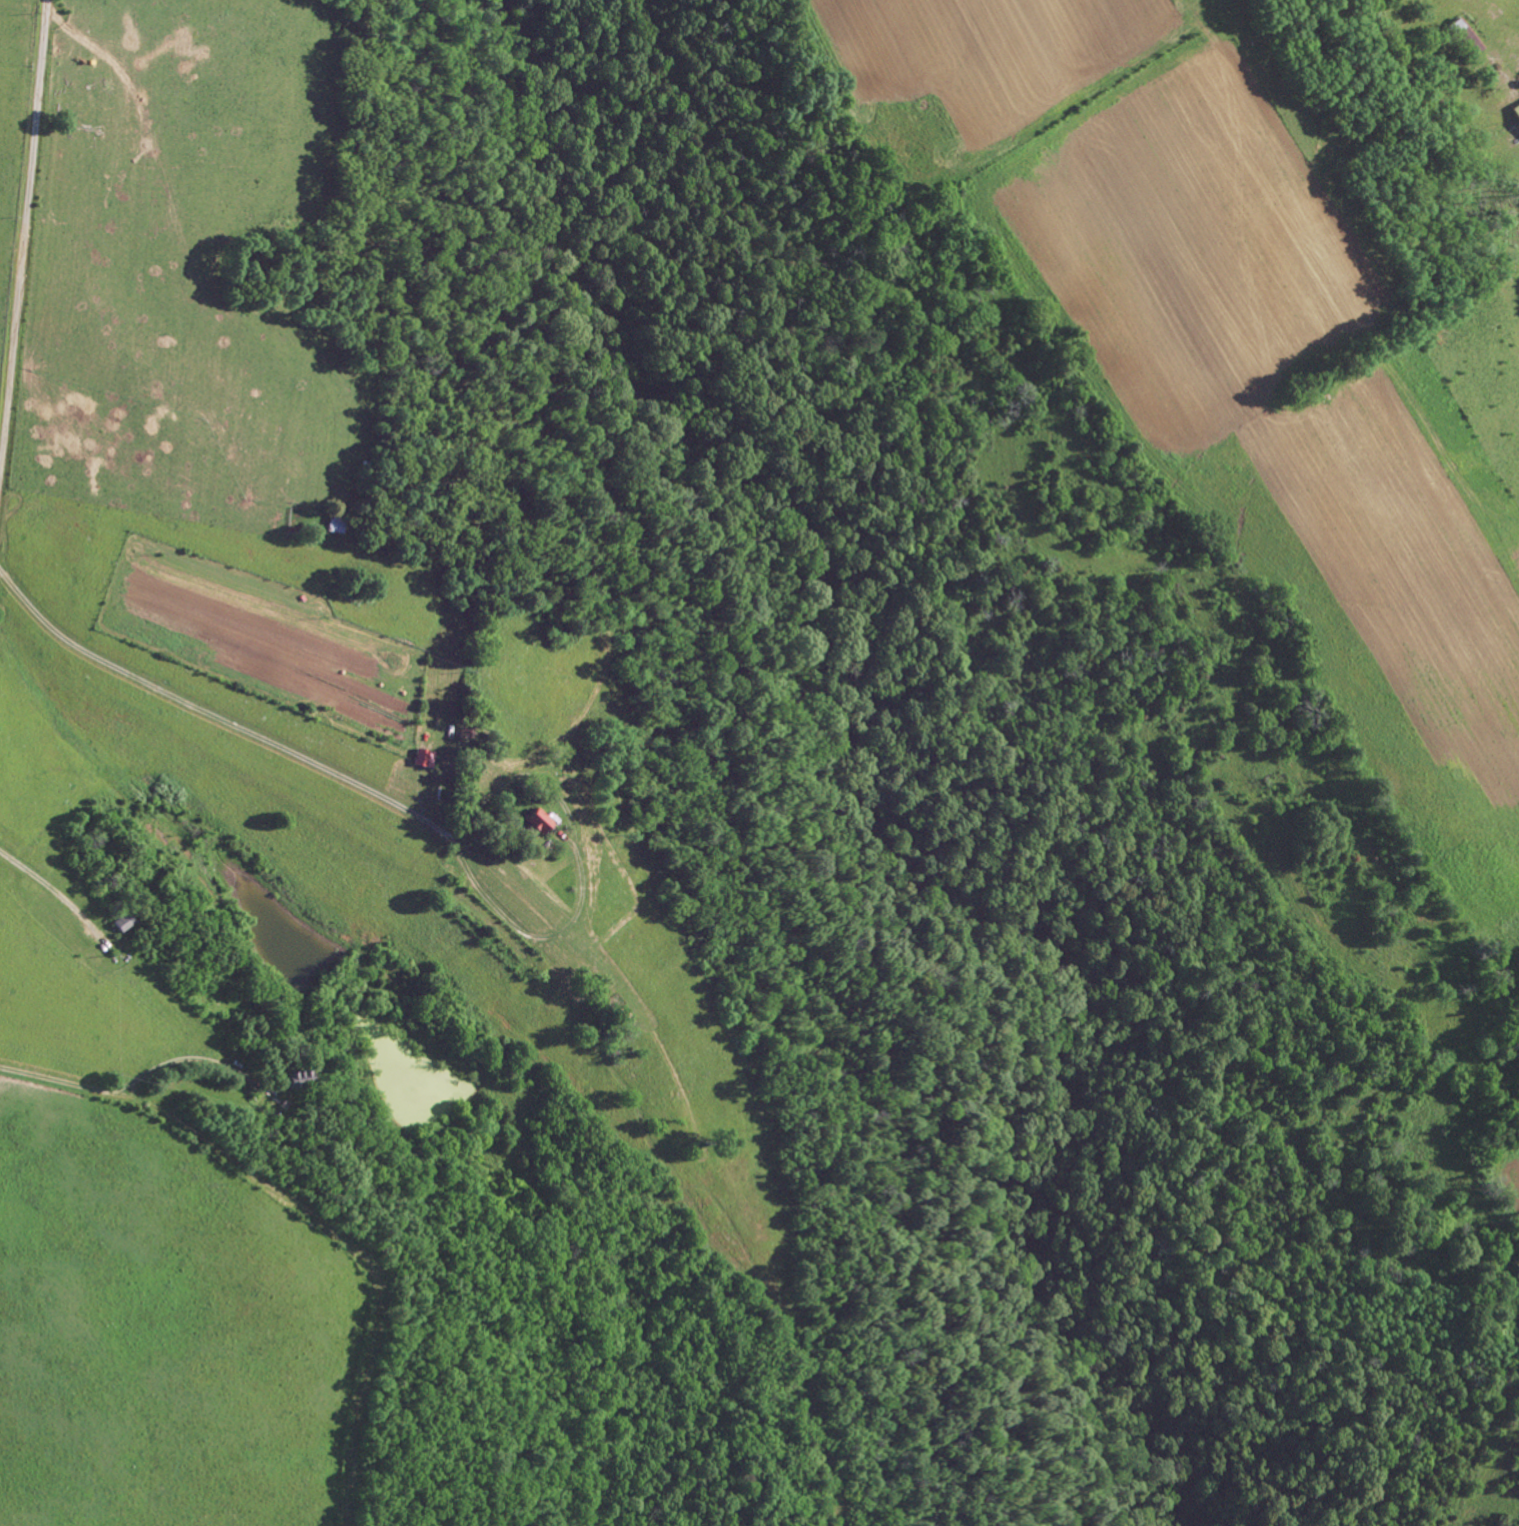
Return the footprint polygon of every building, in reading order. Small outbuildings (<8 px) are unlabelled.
[(1507,110),(1518,130),(1518,102),(1507,110)] [(342,520),(327,517),(324,532),(339,535),(342,520)] [(432,752),(413,751),(412,767),(431,769),(432,752)] [(521,822),(539,836),(549,822),(532,809),(521,822)] [(118,936),(130,924),(120,913),(107,924),(118,936)]
